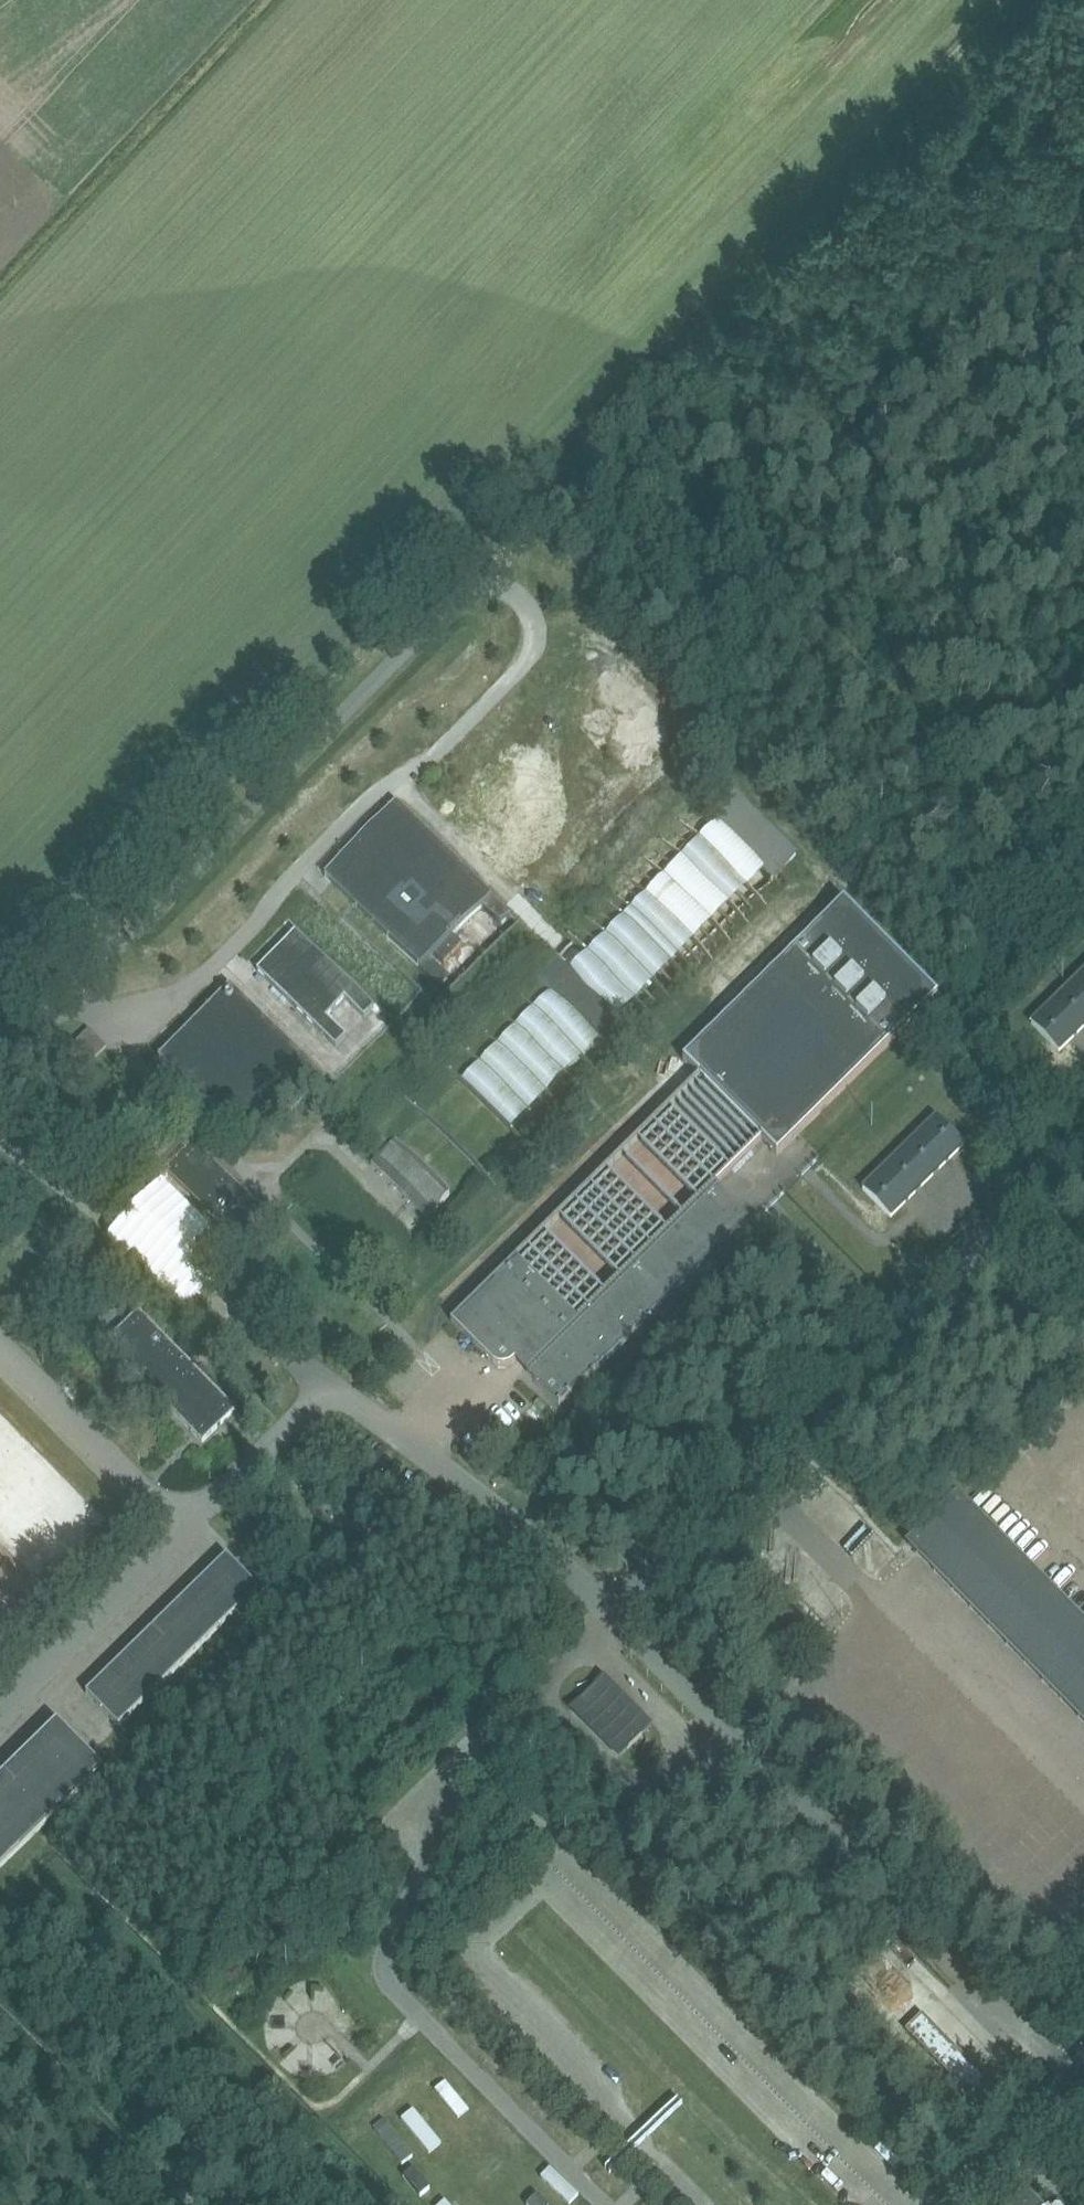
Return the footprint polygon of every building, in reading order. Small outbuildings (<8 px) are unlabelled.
[(778,884),(801,860),(732,791),(707,815),(715,822),(778,884)] [(396,804),(325,876),(439,989),(449,979),(430,961),(434,956),(443,966),(462,947),(452,938),(482,907),(501,925),(511,915),(498,903),(413,819),(412,819),(396,804)] [(411,997),(309,898),(285,923),(295,933),(257,972),(336,1049),(346,1038),(327,1019),(345,1001),(364,1020),(374,1010),(387,1022),(411,997)] [(844,903),(684,1063),(698,1077),(778,1157),(799,1136),(915,1020),(938,997),(844,903)] [(1031,1024),(1060,1054),(1073,1042),(1083,1031),(1083,972),(1031,1024)] [(228,987),(158,1059),(165,1066),(172,1068),(256,1151),(306,1100),(324,1081),(228,987)] [(460,1080),(510,1128),(597,1038),(547,989),(460,1080)] [(107,1049),(89,1031),(50,1070),(69,1087),(107,1049)] [(937,1116),(863,1191),(893,1221),(905,1208),(953,1160),(967,1146),(937,1116)] [(169,1129),(147,1153),(155,1161),(178,1137),(169,1129)] [(401,1146),(397,1141),(373,1165),(372,1166),(377,1171),(401,1146)] [(269,1218),(194,1144),(165,1173),(240,1247),(269,1218)] [(517,1259),(452,1323),(493,1363),(495,1366),(498,1367),(501,1368),(504,1368),(505,1368),(508,1368),(511,1366),(513,1364),(515,1362),(560,1407),(565,1402),(750,1219),(715,1186),(580,1323),(517,1259)] [(151,1196),(114,1234),(188,1305),(224,1268),(151,1196)] [(237,1411),(140,1312),(106,1345),(203,1444),(237,1411)] [(533,1406),(542,1415),(548,1409),(540,1400),(533,1406)] [(68,1485),(0,1416),(0,1545),(3,1548),(68,1485)] [(956,1501),(908,1548),(1083,1730),(1083,1634),(964,1510),(956,1501)] [(228,1557),(86,1695),(119,1729),(260,1590),(228,1557)] [(596,1691),(580,1706),(625,1755),(641,1740),(596,1691)] [(0,1780),(0,1870),(103,1768),(58,1723),(0,1780)] [(985,2082),(922,2018),(907,2033),(970,2096),(985,2082)] [(431,2091),(457,2120),(468,2111),(442,2081),(431,2091)] [(399,2118),(427,2156),(440,2146),(412,2109),(399,2118)] [(400,2166),(411,2157),(381,2118),(370,2127),(400,2166)] [(485,2177),(501,2164),(495,2156),(479,2170),(485,2177)] [(400,2175),(417,2197),(428,2189),(411,2166),(400,2175)] [(577,2197),(548,2168),(538,2179),(564,2204),(569,2204),(577,2197)] [(537,2194),(524,2204),(547,2204),(537,2194)] [(1025,2196),(1017,2204),(1034,2204),(1025,2196)]
